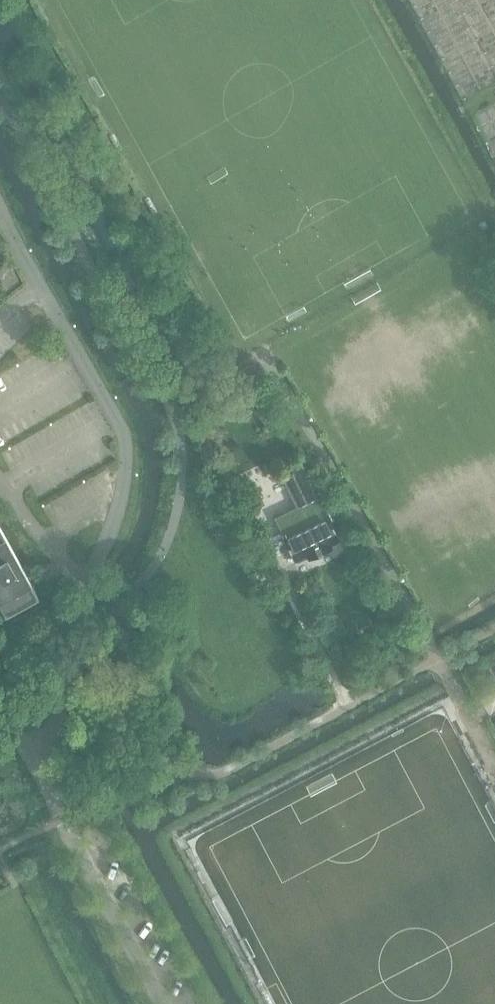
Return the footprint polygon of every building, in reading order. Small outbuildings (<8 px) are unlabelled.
[(203,388),(190,395),(197,408),(210,401),(203,388)] [(297,562),(324,549),(338,542),(298,465),(280,474),(296,506),(302,502),(306,510),(305,511),(307,515),(280,529),(297,562)] [(252,481),(248,483),(233,490),(240,507),(260,499),(252,481)] [(16,603),(21,613),(39,603),(34,593),(0,531),(0,606),(3,611),(16,603)]
